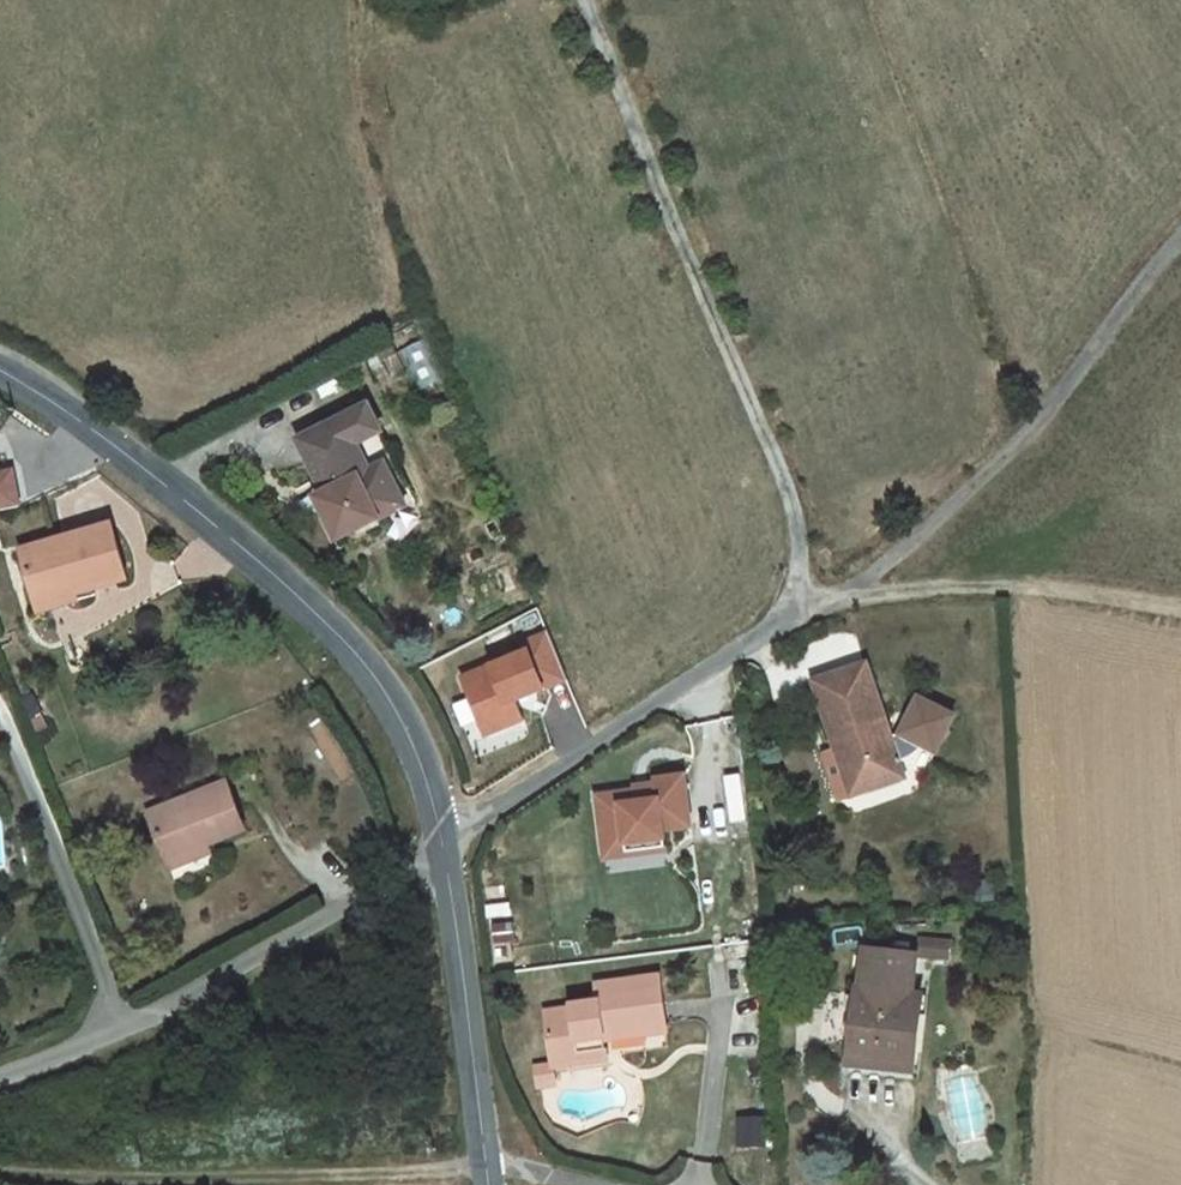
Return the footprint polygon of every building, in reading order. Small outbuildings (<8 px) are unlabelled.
[(328,467),(334,482),(325,487),(339,516),(419,479),(383,400),(312,434),(328,467)] [(318,472),(325,487),(334,482),(328,467),(318,472)] [(0,478),(0,512),(22,508),(17,475),(0,478)] [(52,590),(88,581),(91,591),(146,577),(131,524),(41,547),(52,590)] [(93,599),(91,591),(88,581),(52,590),(57,608),(93,599)] [(526,724),(519,706),(569,686),(551,638),(458,674),(484,740),(526,724)] [(830,660),(861,757),(872,754),(878,773),(923,759),(917,740),(920,739),(928,736),(935,731),(940,725),(950,731),(973,695),(939,676),(917,710),(909,714),(886,644),(830,660)] [(878,773),(872,754),(861,757),(867,776),(878,773)] [(241,773),(164,800),(181,848),(258,820),(241,773)] [(688,778),(593,786),(599,857),(669,851),(668,834),(693,832),(688,778)] [(879,968),(870,1047),(931,1054),(939,975),(931,974),(936,935),(886,929),(882,969),(879,968)] [(624,1023),(624,1021),(623,1015),(684,1006),(678,958),(615,967),(618,984),(591,987),(591,990),(565,994),(571,1037),(597,1034),(596,1026),(624,1023)] [(684,1006),(623,1015),(624,1021),(685,1014),(684,1006)] [(572,1047),(626,1040),(624,1023),(596,1026),(597,1034),(571,1037),(572,1047)] [(562,1066),(575,1064),(572,1049),(560,1051),(562,1066)]
